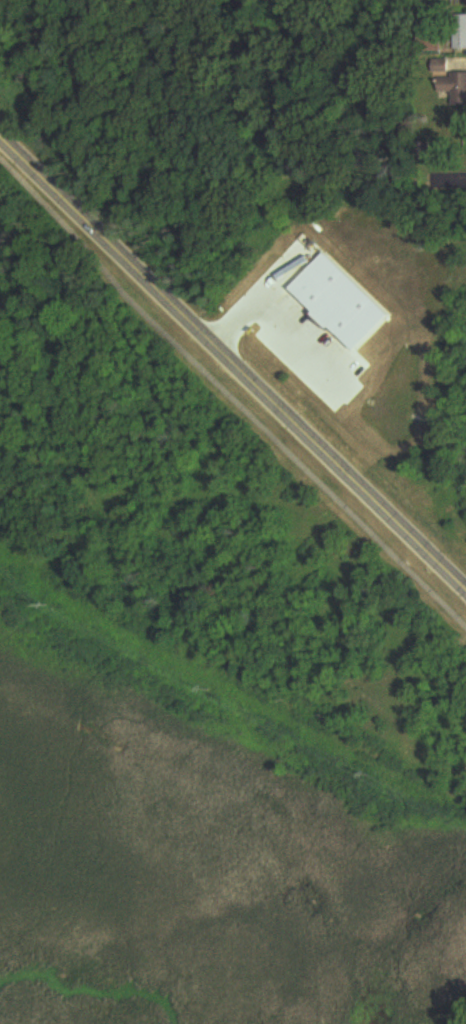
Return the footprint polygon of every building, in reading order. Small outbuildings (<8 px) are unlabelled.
[(454,27),(454,50),(465,50),(465,27),(454,27)] [(465,107),(465,74),(446,74),(446,92),(451,92),(451,107),(465,107)]
